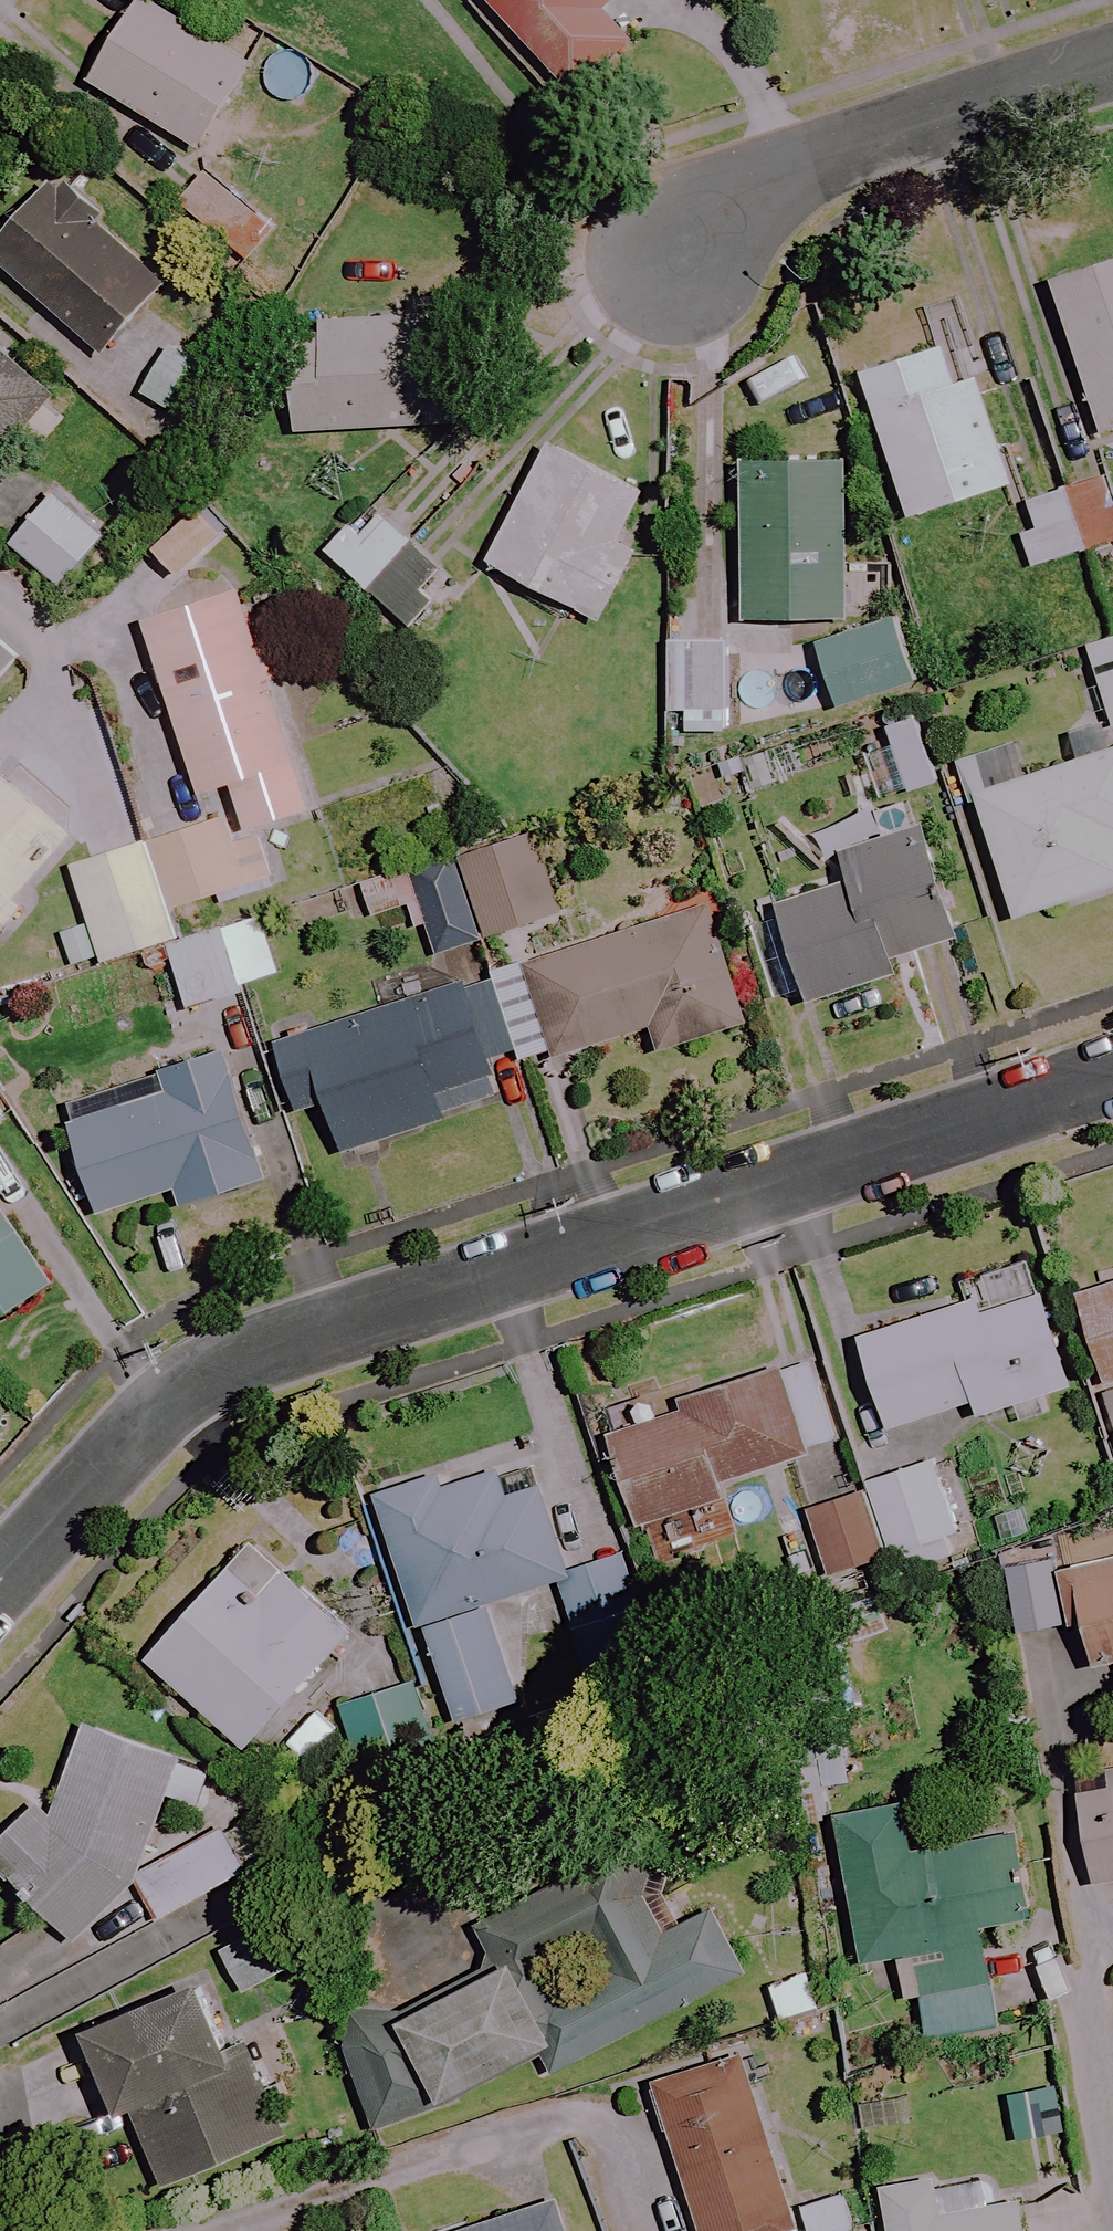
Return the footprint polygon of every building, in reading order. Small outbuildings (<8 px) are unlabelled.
[(145,0),(141,0),(90,84),(198,149),(250,64),(145,0)] [(485,4),(575,95),(631,41),(593,2),(595,0),(490,0),(485,4)] [(274,229),(204,169),(176,201),(246,261),(274,229)] [(60,180),(0,248),(0,266),(102,356),(166,283),(101,226),(106,221),(60,180)] [(1059,276),(1108,427),(1112,425),(1112,259),(1059,276)] [(466,424),(460,316),(380,321),(289,326),(295,433),(466,424)] [(961,378),(949,339),(870,364),(916,510),(1017,478),(984,371),(961,378)] [(0,345),(0,465),(59,396),(0,345)] [(228,386),(169,346),(140,390),(199,430),(228,386)] [(649,483),(559,436),(497,556),(609,613),(645,544),(623,533),(649,483)] [(852,611),(850,456),(749,457),(751,613),(852,611)] [(1026,503),(1035,529),(1020,534),(1032,569),(1112,541),(1112,473),(1026,503)] [(105,532),(44,485),(3,538),(64,585),(105,532)] [(225,535),(201,508),(152,552),(176,579),(225,535)] [(339,516),(313,543),(409,633),(435,605),(420,591),(437,572),(379,518),(361,537),(339,516)] [(309,812),(238,593),(143,623),(199,797),(230,786),(245,832),(309,812)] [(924,673),(902,608),(821,635),(842,700),(924,673)] [(730,636),(672,637),(674,727),(732,726),(730,636)] [(1085,645),(1112,729),(1112,728),(1112,636),(1085,645)] [(0,644),(0,677),(16,658),(0,644)] [(973,796),(1014,919),(1112,886),(1112,749),(973,796)] [(1,774),(0,775),(0,915),(70,835),(1,774)] [(147,843),(167,911),(270,879),(257,836),(236,842),(228,818),(147,843)] [(954,940),(916,832),(842,858),(850,881),(778,906),(811,1003),(894,974),(890,962),(954,940)] [(461,856),(486,939),(559,917),(534,834),(461,856)] [(167,911),(147,843),(73,866),(103,963),(177,941),(167,911)] [(486,939),(461,856),(360,886),(370,918),(400,908),(407,931),(425,926),(433,955),(486,939)] [(520,1051),(525,1068),(648,1031),(655,1054),(748,1026),(710,904),(495,970),(520,1051)] [(281,980),(260,915),(166,945),(187,1010),(281,980)] [(520,1051),(495,970),(274,1038),(297,1112),(327,1103),(342,1151),(499,1103),(486,1062),(520,1051)] [(265,1180),(224,1052),(162,1072),(168,1090),(68,1123),(97,1214),(175,1189),(181,1207),(265,1180)] [(52,1284),(0,1206),(0,1319),(52,1284)] [(1056,1394),(1029,1287),(863,1328),(887,1427),(973,1405),(975,1414),(1056,1394)] [(1079,1299),(1107,1387),(1112,1405),(1112,1288),(1079,1299)] [(805,1457),(778,1371),(682,1401),(686,1416),(611,1439),(638,1526),(722,1500),(717,1484),(805,1457)] [(968,1540),(948,1457),(863,1478),(867,1495),(807,1510),(822,1575),(968,1540)] [(506,1498),(496,1470),(449,1487),(443,1467),(373,1492),(455,1721),(517,1699),(484,1605),(572,1574),(540,1486),(506,1498)] [(1075,1563),(1091,1669),(1112,1666),(1112,1558),(1075,1563)] [(655,1658),(623,1563),(557,1585),(589,1680),(655,1658)] [(351,1632),(280,1567),(255,1595),(227,1569),(146,1658),(244,1748),(351,1632)] [(1056,1571),(1007,1577),(1014,1631),(1062,1625),(1056,1571)] [(427,1747),(407,1684),(340,1704),(359,1768),(427,1747)] [(337,1730),(316,1710),(284,1742),(305,1762),(337,1730)] [(181,1758),(87,1721),(54,1804),(41,1792),(0,1835),(0,1875),(73,1944),(133,1880),(161,1811),(188,1822),(209,1769),(181,1758)] [(1073,1776),(1093,1884),(1112,1880),(1112,1769),(1073,1776)] [(913,1853),(903,1803),(832,1818),(861,1963),(895,1956),(904,2000),(919,1997),(928,2039),(1017,2021),(1009,1980),(992,1983),(980,1926),(1023,1918),(1006,1834),(913,1853)] [(220,1834),(139,1882),(162,1921),(243,1873),(220,1834)] [(541,2051),(552,2073),(749,1975),(710,1896),(623,1939),(633,1959),(595,1978),(582,1952),(524,1981),(511,1955),(400,2010),(341,2039),(386,2129),(444,2100),(541,2051)] [(273,1979),(251,1937),(221,1953),(243,1995),(273,1979)] [(806,1973),(765,1985),(780,2038),(822,2025),(806,1973)] [(230,2051),(202,1985),(88,2032),(134,2142),(144,2138),(164,2186),(283,2136),(245,2045),(230,2051)] [(742,2058),(653,2085),(698,2230),(747,2230),(791,2218),(742,2058)] [(1057,2137),(1048,2087),(1005,2094),(1015,2144),(1057,2137)] [(1019,2198),(989,2204),(984,2180),(935,2190),(933,2176),(879,2187),(888,2230),(1026,2230),(1019,2198)] [(843,2195),(802,2205),(808,2230),(850,2230),(852,2230),(843,2195)] [(547,2206),(466,2230),(554,2230),(547,2206)]
